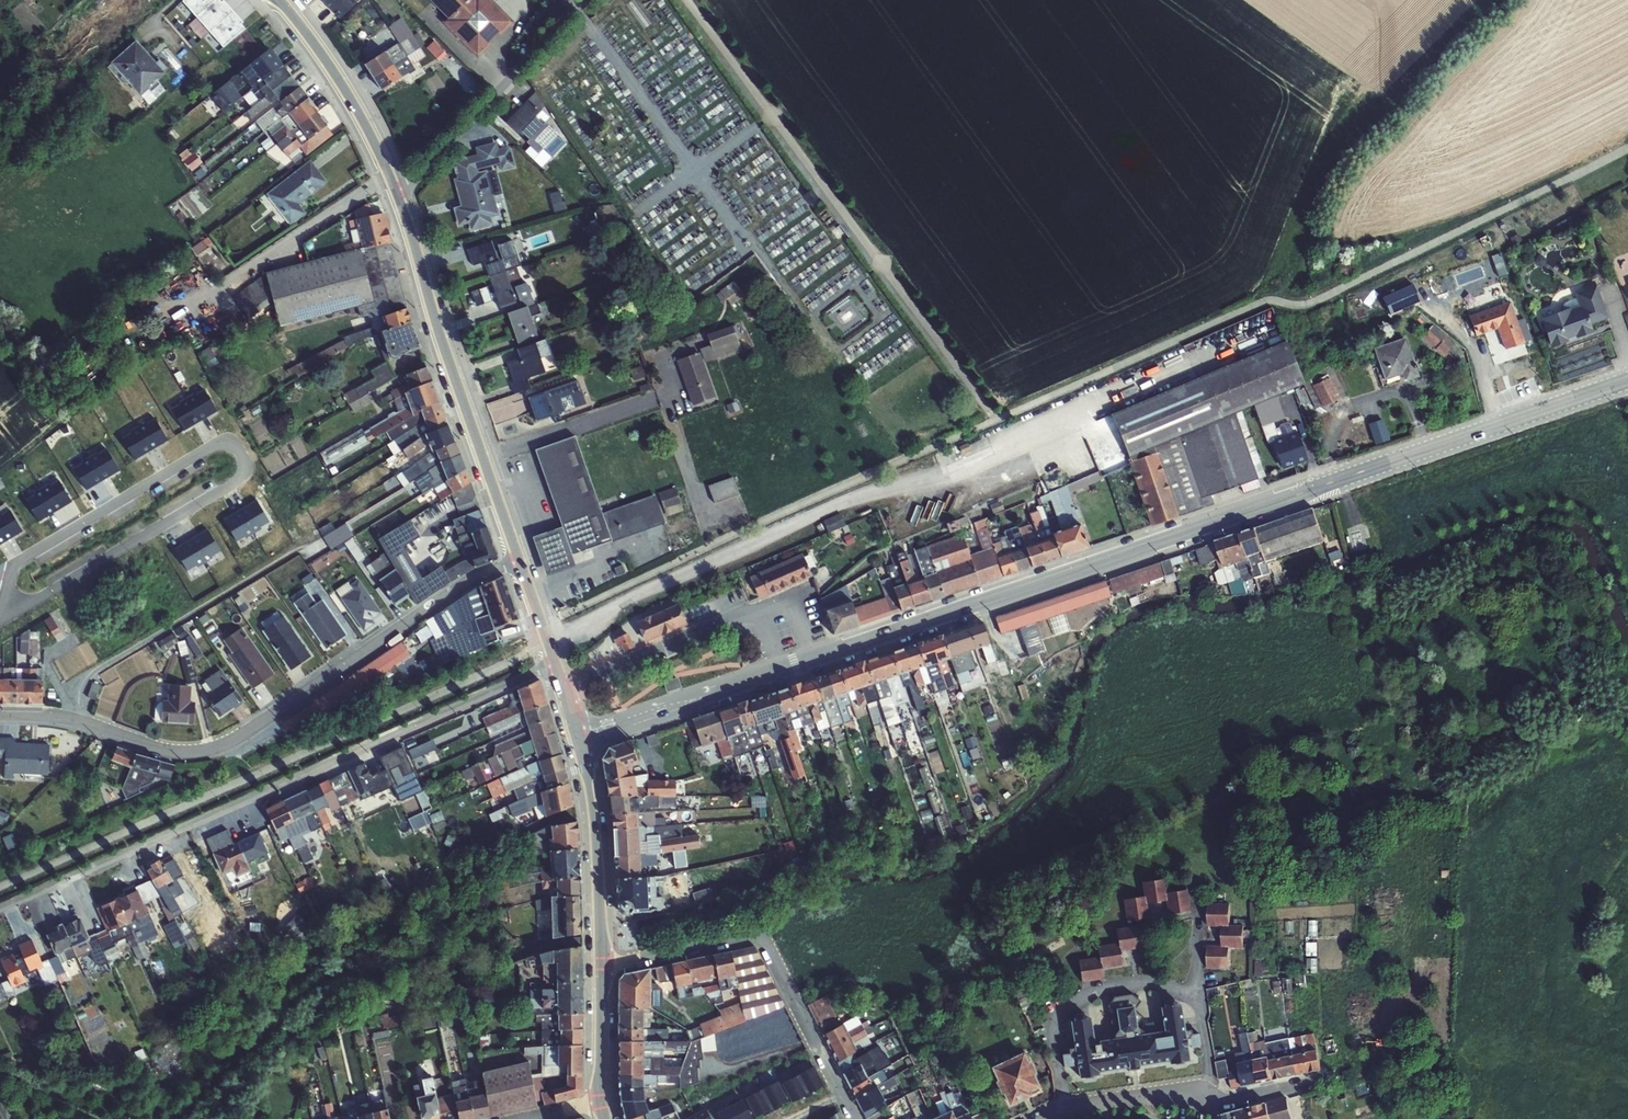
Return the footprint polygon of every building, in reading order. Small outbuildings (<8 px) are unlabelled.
[(329,15),(342,3),(340,1),(339,0),(317,0),(329,15)] [(478,54),(510,22),(489,0),(430,0),(448,18),(445,21),(478,54)] [(385,51),(393,64),(420,48),(419,47),(425,43),(418,32),(413,35),(402,18),(389,27),(399,43),(398,44),(397,43),(385,51)] [(478,54),(445,21),(442,22),(477,58),(478,54)] [(234,38),(253,62),(265,53),(246,29),(234,38)] [(427,48),(440,61),(447,54),(434,40),(427,48)] [(129,82),(141,95),(165,73),(156,63),(136,41),(112,63),(129,82)] [(420,48),(393,64),(402,77),(414,69),(412,66),(425,57),(420,48)] [(264,80),(283,65),(270,49),(265,53),(253,62),(251,64),(264,80)] [(365,64),(373,77),(393,64),(385,51),(365,64)] [(169,69),(159,60),(156,63),(165,73),(169,69)] [(125,83),(128,84),(129,82),(112,63),(107,67),(119,80),(121,79),(125,83)] [(264,80),(251,64),(188,113),(189,114),(185,117),(191,125),(217,104),(223,113),(242,98),(251,91),(251,90),(264,80)] [(393,64),(373,77),(381,90),(402,78),(402,77),(393,64)] [(272,91),(291,76),(283,65),(264,80),(272,91)] [(32,70),(36,75),(40,72),(35,67),(32,67),(32,70)] [(281,102),(299,87),(291,76),(272,91),(278,98),(281,102)] [(251,90),(251,91),(244,97),(252,107),(272,91),(264,80),(251,90)] [(289,112),(307,99),(308,98),(299,87),(281,102),(289,112)] [(272,91),(252,107),(247,111),(252,118),(278,98),(272,91)] [(299,126),(317,112),(307,99),(289,112),(299,126)] [(527,100),(506,122),(530,145),(538,154),(557,134),(547,124),(545,122),(543,124),(535,116),(539,112),(527,100)] [(289,112),(281,102),(257,121),(265,132),(267,130),(282,117),(289,112)] [(543,124),(545,122),(547,124),(551,119),(541,109),(539,112),(535,116),(543,124)] [(299,126),(289,112),(282,117),(267,130),(272,135),(272,136),(286,126),(291,132),(299,126)] [(299,126),(309,139),(325,126),(327,125),(317,112),(299,126)] [(309,139),(299,126),(291,132),(286,126),(272,136),(288,156),(300,147),(306,155),(333,135),(325,126),(309,139)] [(453,160),(457,179),(479,173),(478,169),(500,164),(501,170),(516,167),(510,146),(499,149),(497,141),(475,147),(477,154),(453,160)] [(183,161),(190,155),(191,154),(183,144),(176,151),(182,159),(182,160),(183,161)] [(534,158),(538,154),(530,145),(526,150),(534,158)] [(190,155),(183,161),(191,170),(198,165),(190,155)] [(299,204),(327,182),(310,161),(267,194),(269,196),(289,222),(291,225),(305,213),(299,204)] [(454,208),(459,225),(469,223),(491,217),(498,215),(493,194),(500,192),(495,172),(488,174),(487,171),(479,173),(457,179),(455,179),(461,206),(454,208)] [(550,193),(555,212),(567,209),(562,190),(550,193)] [(286,224),(289,222),(269,196),(266,199),(286,224)] [(354,207),(355,218),(373,215),(369,202),(364,204),(354,207)] [(176,215),(180,221),(186,216),(181,211),(176,215)] [(356,220),(362,249),(390,242),(387,230),(389,229),(385,212),(373,215),(355,218),(356,220)] [(469,223),(471,231),(494,225),(491,217),(469,223)] [(360,249),(362,249),(356,220),(349,221),(351,231),(353,243),(345,245),(345,247),(334,250),(335,255),(360,249)] [(192,248),(196,255),(207,247),(206,246),(213,242),(209,236),(192,248)] [(484,262),(489,275),(505,270),(517,267),(521,265),(512,240),(498,245),(499,249),(495,251),(491,241),(467,249),(473,266),(484,262)] [(375,302),(379,315),(383,317),(407,308),(390,242),(362,249),(360,249),(375,302)] [(234,297),(250,318),(274,301),(281,326),(357,306),(360,317),(368,315),(369,318),(379,315),(375,302),(360,249),(335,255),(266,273),(234,297)] [(517,267),(505,270),(514,297),(518,296),(522,308),(527,307),(535,304),(527,283),(523,284),(517,267)] [(505,270),(489,275),(495,292),(497,298),(500,308),(516,302),(514,297),(505,270)] [(1507,272),(1501,274),(1504,283),(1510,281),(1507,272)] [(716,295),(722,302),(727,300),(732,306),(745,296),(733,281),(720,291),(720,292),(716,295)] [(1605,316),(1595,286),(1577,293),(1579,297),(1582,307),(1570,311),(1569,308),(1563,309),(1544,316),(1545,320),(1542,321),(1551,345),(1566,339),(1565,337),(1576,333),(1577,335),(1591,330),(1589,322),(1605,316)] [(484,303),(492,300),(497,298),(495,292),(489,293),(487,287),(480,290),(484,303)] [(1582,307),(1579,297),(1566,302),(1563,304),(1562,307),(1563,309),(1569,308),(1570,311),(1582,307)] [(1476,336),(1498,328),(1505,348),(1524,342),(1510,301),(1469,316),(1476,336)] [(508,313),(519,345),(538,338),(527,307),(522,308),(508,313)] [(407,308),(383,317),(387,330),(382,332),(391,357),(394,358),(399,357),(400,354),(417,348),(419,347),(411,322),(407,308)] [(379,315),(369,318),(372,327),(362,330),(352,335),(293,366),(296,372),(298,376),(358,340),(365,338),(376,334),(385,359),(391,357),(382,332),(387,330),(383,317),(379,315)] [(700,349),(705,362),(742,349),(738,339),(733,325),(707,334),(711,345),(700,349)] [(1435,348),(1443,355),(1447,352),(1457,360),(1463,352),(1433,325),(1429,329),(1423,337),(1435,348)] [(685,337),(687,342),(697,338),(696,333),(685,337)] [(1406,338),(1375,348),(1385,379),(1402,373),(1404,381),(1419,376),(1406,338)] [(511,383),(515,393),(531,388),(528,378),(545,372),(540,358),(551,354),(545,339),(517,349),(520,357),(507,361),(514,382),(511,383)] [(1111,415),(1131,461),(1129,461),(1152,525),(1204,507),(1201,497),(1211,494),(1240,484),(1257,478),(1234,412),(1242,409),(1254,404),(1275,395),(1304,383),(1286,341),(1111,415)] [(211,366),(219,361),(210,346),(202,351),(211,366)] [(677,360),(693,405),(716,398),(700,352),(677,360)] [(371,403),(367,394),(395,376),(386,362),(372,370),(376,377),(355,389),(355,388),(343,395),(354,413),(371,403)] [(1332,364),(1324,368),(1328,376),(1339,397),(1346,394),(1332,364)] [(409,380),(411,388),(432,380),(427,366),(407,374),(409,380)] [(630,369),(634,380),(645,376),(642,366),(630,369)] [(1323,369),(1310,378),(1313,385),(1328,376),(1324,368),(1323,369)] [(1339,397),(1328,376),(1313,385),(1312,385),(1323,406),(1339,397)] [(1310,378),(1304,383),(1316,409),(1323,406),(1312,385),(1313,385),(1310,378)] [(405,392),(411,388),(409,380),(391,392),(391,393),(384,397),(388,403),(394,399),(405,392)] [(432,380),(411,388),(405,392),(414,415),(421,410),(439,401),(432,380)] [(529,397),(537,420),(586,403),(578,380),(529,397)] [(639,386),(641,392),(651,388),(649,382),(639,386)] [(218,410),(205,389),(195,395),(194,392),(186,397),(200,421),(218,410)] [(414,415),(405,392),(394,399),(398,412),(370,429),(371,431),(365,434),(362,428),(320,453),(327,464),(375,437),(414,415)] [(1275,395),(1254,404),(1258,416),(1280,408),(1275,395)] [(179,405),(169,411),(182,432),(200,421),(186,397),(177,403),(179,405)] [(423,414),(425,420),(443,413),(439,401),(421,410),(423,414)] [(727,404),(730,413),(739,409),(736,401),(727,404)] [(1280,408),(1258,416),(1262,425),(1283,417),(1280,408)] [(1242,409),(1234,412),(1257,478),(1265,475),(1242,409)] [(443,413),(425,420),(429,431),(448,424),(443,413)] [(414,427),(425,420),(423,414),(421,416),(417,419),(416,417),(410,421),(414,427)] [(1442,417),(1434,420),(1437,426),(1444,424),(1442,417)] [(170,439),(157,418),(148,424),(146,421),(138,426),(152,450),(170,439)] [(425,433),(429,431),(425,420),(414,427),(403,435),(406,440),(416,432),(419,437),(425,433)] [(429,431),(425,433),(432,451),(436,449),(454,441),(448,424),(429,431)] [(131,433),(121,439),(134,460),(152,450),(138,426),(130,431),(131,433)] [(1295,426),(1276,433),(1277,438),(1297,431),(1295,426)] [(1277,438),(1271,440),(1281,468),(1308,459),(1298,430),(1297,431),(1277,438)] [(1384,430),(1373,434),(1376,442),(1387,439),(1384,430)] [(432,451),(425,433),(419,437),(403,449),(388,458),(390,461),(405,453),(408,458),(409,458),(413,464),(425,455),(432,451)] [(574,436),(535,450),(562,526),(572,554),(612,539),(602,513),(574,436)] [(436,449),(441,461),(459,453),(454,441),(436,449)] [(968,442),(959,446),(963,454),(971,450),(968,442)] [(956,444),(936,454),(940,461),(960,451),(956,444)] [(121,469),(108,448),(99,454),(97,451),(89,456),(103,480),(121,469)] [(436,449),(432,451),(425,455),(413,464),(396,475),(399,479),(404,487),(427,470),(441,461),(436,449)] [(459,453),(441,461),(448,479),(465,468),(459,453)] [(82,464),(73,469),(85,491),(103,480),(89,456),(81,461),(82,464)] [(441,461),(427,470),(432,479),(429,480),(433,487),(446,480),(448,479),(441,461)] [(448,479),(446,480),(453,493),(470,481),(465,468),(448,479)] [(1076,470),(1068,473),(1070,479),(1079,476),(1076,470)] [(1100,471),(1067,485),(1069,492),(1102,477),(1100,471)] [(1066,474),(1054,478),(1056,483),(1068,479),(1066,474)] [(708,485),(715,503),(739,494),(733,476),(708,485)] [(1261,486),(1257,478),(1240,484),(1244,493),(1261,486)] [(74,501),(61,480),(52,485),(50,483),(42,488),(56,511),(74,501)] [(446,480),(433,487),(441,499),(452,493),(457,506),(472,501),(476,495),(470,481),(453,493),(446,480)] [(1067,485),(1057,489),(1071,526),(1080,523),(1079,518),(1082,517),(1078,508),(1075,509),(1069,492),(1067,485)] [(675,487),(659,492),(667,515),(683,510),(675,487)] [(35,495),(25,501),(38,522),(56,511),(42,488),(34,493),(35,495)] [(423,493),(420,488),(413,493),(416,497),(423,493)] [(1040,497),(1040,498),(1042,502),(1056,498),(1054,491),(1040,497)] [(665,522),(655,494),(602,513),(612,539),(612,541),(665,522)] [(1201,497),(1204,507),(1214,503),(1211,494),(1201,497)] [(1030,513),(1034,524),(1040,542),(1053,537),(1053,532),(1042,502),(1040,498),(1037,499),(1039,505),(1036,506),(1037,510),(1030,513)] [(1001,500),(990,505),(994,513),(1004,509),(1001,500)] [(260,528),(269,522),(256,501),(238,512),(253,536),(261,531),(260,528)] [(12,509),(2,515),(1,513),(0,513),(0,530),(7,541),(24,530),(12,509)] [(476,543),(490,536),(481,509),(453,519),(459,537),(459,539),(461,544),(463,547),(465,546),(466,549),(468,549),(470,552),(478,549),(476,543)] [(1314,509),(1256,529),(1264,551),(1267,561),(1325,541),(1314,509)] [(220,523),(234,544),(243,538),(244,541),(253,536),(238,512),(220,523)] [(840,513),(824,520),(829,532),(830,532),(843,526),(845,525),(840,513)] [(414,517),(378,539),(386,552),(391,563),(411,595),(416,604),(448,583),(440,572),(425,582),(402,543),(427,527),(419,514),(414,517)] [(965,516),(957,520),(959,527),(968,523),(965,516)] [(983,550),(994,547),(993,543),(984,518),(974,522),(983,550)] [(957,520),(957,519),(947,523),(950,532),(960,528),(959,527),(957,520)] [(1053,532),(1053,537),(1061,557),(1089,548),(1081,523),(1080,523),(1071,526),(1053,532)] [(1034,524),(1018,528),(1021,534),(1025,547),(1040,542),(1034,524)] [(562,526),(533,537),(546,575),(575,565),(572,554),(562,526)] [(843,526),(830,532),(833,538),(846,533),(843,526)] [(1006,536),(1007,539),(1021,534),(1018,528),(1018,526),(1004,531),(1006,536)] [(1256,529),(1240,535),(1248,557),(1264,551),(1256,529)] [(211,557),(220,551),(207,530),(189,541),(204,564),(212,559),(211,557)] [(849,534),(842,538),(846,546),(853,543),(849,534)] [(962,534),(927,546),(936,572),(971,558),(970,555),(962,534)] [(1021,534),(1007,539),(1011,552),(1025,547),(1021,534)] [(1240,535),(1230,538),(1237,563),(1248,559),(1248,557),(1240,535)] [(478,549),(470,552),(471,557),(474,567),(494,560),(494,559),(496,558),(497,555),(490,536),(476,543),(478,549)] [(1000,541),(993,543),(994,547),(997,557),(1011,552),(1007,539),(1006,536),(1001,537),(1002,540),(1000,541)] [(1053,537),(1040,542),(1047,561),(1061,557),(1053,537)] [(358,562),(365,557),(351,538),(345,543),(358,562)] [(1230,538),(1216,542),(1217,544),(1221,557),(1225,567),(1237,563),(1230,538)] [(172,552),(185,573),(194,567),(196,569),(204,564),(189,541),(172,552)] [(347,548),(343,542),(336,547),(340,552),(347,548)] [(1040,542),(1025,547),(1032,566),(1047,561),(1040,542)] [(1217,544),(1206,546),(1211,562),(1216,559),(1221,557),(1217,544)] [(923,576),(936,572),(927,546),(915,550),(923,576)] [(1206,546),(1196,549),(1201,565),(1211,562),(1206,546)] [(971,558),(980,584),(1003,576),(997,557),(994,547),(983,550),(970,555),(971,558)] [(1025,547),(1011,552),(1018,571),(1032,566),(1025,547)] [(907,584),(916,581),(905,551),(891,556),(892,559),(884,562),(888,572),(879,575),(885,595),(895,591),(893,587),(906,582),(907,584)] [(1260,564),(1267,561),(1264,551),(1248,557),(1248,559),(1254,578),(1263,576),(1260,564)] [(386,552),(380,556),(387,566),(391,563),(386,552)] [(997,557),(1003,576),(1018,571),(1011,552),(997,557)] [(802,553),(759,572),(769,595),(812,576),(802,553)] [(1180,555),(1168,558),(1173,572),(1185,570),(1180,555)] [(374,574),(395,604),(411,595),(391,563),(387,566),(380,556),(371,563),(377,572),(374,574)] [(450,582),(474,567),(471,557),(460,561),(444,572),(450,582)] [(1221,557),(1216,559),(1220,569),(1215,573),(1219,585),(1229,582),(1225,567),(1221,557)] [(936,572),(944,596),(980,584),(971,558),(936,572)] [(1168,558),(1109,578),(1114,592),(1126,588),(1139,584),(1173,572),(1168,558)] [(374,574),(377,572),(371,563),(366,566),(372,575),(374,574)] [(1247,594),(1237,563),(1225,567),(1229,582),(1235,580),(1239,595),(1247,594)] [(301,579),(305,585),(316,578),(311,572),(301,579)] [(769,595),(759,572),(750,577),(760,598),(769,595)] [(876,572),(870,574),(875,589),(882,587),(876,572)] [(924,578),(932,600),(944,596),(936,572),(923,576),(924,578)] [(487,608),(513,599),(504,575),(479,586),(487,608)] [(916,581),(907,584),(914,606),(932,600),(924,578),(916,581)] [(850,597),(861,593),(856,579),(822,598),(825,608),(851,599),(850,597)] [(995,617),(1001,634),(1111,597),(1105,579),(995,617)] [(341,597),(364,630),(375,623),(372,619),(381,612),(358,580),(351,584),(353,589),(341,597)] [(353,589),(351,584),(348,581),(336,590),(341,597),(353,589)] [(914,606),(907,584),(906,582),(893,587),(895,591),(901,610),(914,606)] [(1139,584),(1126,588),(1129,595),(1142,591),(1139,584)] [(487,608),(479,586),(453,604),(452,603),(425,622),(437,637),(433,638),(442,663),(498,639),(494,627),(487,608)] [(309,592),(304,587),(291,596),(294,602),(309,592)] [(891,614),(901,610),(895,591),(885,595),(891,614)] [(326,649),(347,634),(323,599),(316,603),(309,592),(294,602),(326,649)] [(850,597),(851,599),(855,612),(867,608),(861,593),(850,597)] [(234,599),(242,611),(248,607),(240,595),(234,599)] [(1136,595),(1130,597),(1132,605),(1139,602),(1136,595)] [(487,608),(494,627),(519,618),(513,599),(487,608)] [(825,608),(824,608),(832,634),(859,625),(855,612),(851,599),(825,608)] [(678,604),(637,621),(645,641),(686,623),(678,604)] [(277,611),(261,622),(265,628),(282,616),(277,611)] [(51,615),(44,620),(53,635),(60,631),(51,615)] [(263,630),(291,669),(311,655),(283,615),(282,616),(265,628),(263,630)] [(982,621),(968,626),(975,648),(981,646),(989,643),(982,621)] [(175,630),(181,638),(187,634),(182,626),(175,630)] [(968,626),(942,634),(950,656),(969,650),(975,648),(968,626)] [(229,654),(253,688),(274,673),(241,627),(223,639),(232,651),(229,654)] [(20,653),(29,654),(30,631),(30,628),(21,633),(20,653)] [(30,631),(29,654),(38,654),(38,632),(30,631)] [(179,641),(173,632),(158,642),(164,650),(179,641)] [(618,637),(614,640),(617,646),(621,644),(624,650),(634,646),(628,632),(618,637)] [(942,634),(929,639),(937,662),(943,660),(950,657),(950,656),(942,634)] [(183,651),(188,649),(184,638),(179,640),(183,651)] [(929,639),(916,643),(924,665),(924,666),(926,666),(937,662),(929,639)] [(194,640),(189,643),(197,657),(203,653),(194,640)] [(411,655),(401,641),(281,723),(286,731),(306,718),(310,724),(411,655)] [(916,643),(904,647),(912,669),(919,667),(924,665),(916,643)] [(995,660),(989,643),(981,646),(988,663),(995,660)] [(904,647),(892,651),(899,674),(905,672),(912,669),(904,647)] [(976,667),(969,650),(950,656),(950,657),(956,673),(959,684),(971,680),(967,670),(976,667)] [(184,671),(193,669),(188,651),(180,653),(184,671)] [(892,651),(878,656),(886,678),(899,674),(892,651)] [(878,656),(866,660),(874,682),(886,678),(878,656)] [(866,660),(853,664),(861,686),(867,684),(873,682),(874,682),(866,660)] [(943,660),(937,662),(945,688),(946,688),(953,686),(954,685),(947,664),(944,663),(943,660)] [(937,662),(926,666),(934,692),(945,688),(937,662)] [(853,664),(832,671),(841,695),(848,692),(848,691),(853,689),(861,686),(853,664)] [(912,669),(905,672),(917,710),(924,708),(917,686),(924,684),(919,667),(912,669)] [(4,679),(16,679),(17,668),(3,668),(3,679),(4,679)] [(16,679),(30,679),(29,668),(22,668),(17,668),(16,679)] [(30,679),(43,679),(43,668),(29,668),(30,679)] [(210,703),(220,717),(234,707),(235,709),(244,703),(221,669),(205,680),(206,681),(212,690),(207,694),(213,702),(210,703)] [(832,671),(814,677),(821,700),(822,701),(841,695),(832,671)] [(908,701),(899,674),(886,678),(895,705),(908,701)] [(814,677),(801,681),(809,705),(821,700),(814,677)] [(663,683),(667,693),(681,687),(677,678),(663,683)] [(873,682),(879,699),(880,703),(885,701),(890,718),(898,715),(895,705),(886,678),(874,682),(873,682)] [(1036,678),(1026,681),(1028,688),(1026,689),(1032,696),(1040,693),(1036,678)] [(4,679),(4,703),(16,703),(16,679),(4,679)] [(16,703),(29,703),(30,679),(16,679),(16,703)] [(30,679),(29,703),(43,703),(43,679),(30,679)] [(524,710),(547,703),(540,679),(517,689),(524,710)] [(207,694),(212,690),(206,681),(202,685),(207,694)] [(801,681),(788,686),(797,709),(809,705),(801,681)] [(88,696),(95,698),(100,685),(92,682),(88,696)] [(873,682),(867,684),(873,701),(879,699),(873,682)] [(1032,696),(1026,689),(1024,683),(1018,685),(1022,699),(1032,696)] [(195,701),(191,701),(191,686),(169,684),(168,700),(163,700),(163,702),(162,720),(162,722),(194,724),(195,701)] [(853,689),(856,698),(859,706),(867,703),(873,701),(867,684),(861,686),(853,689)] [(788,686),(774,691),(784,713),(797,709),(788,686)] [(953,686),(946,688),(951,700),(956,698),(953,686)] [(945,688),(934,692),(939,706),(951,701),(951,700),(946,688),(945,688)] [(524,710),(517,689),(509,694),(511,700),(508,707),(483,718),(486,726),(524,710)] [(848,692),(851,700),(856,698),(853,689),(848,691),(848,692)] [(774,691),(747,699),(756,723),(756,725),(774,719),(784,715),(784,713),(774,691)] [(844,699),(845,702),(851,700),(848,692),(841,695),(841,698),(844,699)] [(841,698),(841,695),(822,701),(827,717),(831,727),(844,723),(846,727),(853,725),(845,702),(844,699),(841,698)] [(737,705),(735,706),(743,727),(756,723),(747,699),(736,703),(737,705)] [(809,705),(814,721),(815,721),(819,732),(826,730),(822,719),(827,717),(822,701),(821,700),(809,705)] [(155,712),(155,719),(162,720),(163,702),(162,701),(161,702),(160,702),(159,703),(158,704),(157,706),(156,708),(155,712)] [(885,701),(880,703),(888,726),(900,722),(898,715),(890,718),(885,701)] [(524,710),(526,718),(528,725),(551,717),(547,703),(524,710)] [(867,703),(859,706),(863,717),(870,715),(867,703)] [(799,717),(802,726),(814,721),(809,705),(797,709),(799,717)] [(735,706),(719,711),(727,737),(745,731),(743,727),(735,706)] [(799,717),(797,709),(784,713),(784,715),(789,730),(793,728),(790,719),(799,717)] [(526,718),(524,710),(486,726),(490,733),(526,718)] [(719,711),(693,719),(702,746),(716,741),(722,757),(733,753),(727,737),(719,711)] [(774,719),(777,728),(776,728),(780,740),(779,740),(793,779),(794,778),(796,785),(803,783),(805,788),(803,789),(805,797),(811,795),(789,730),(784,715),(774,719)] [(556,731),(551,717),(528,725),(530,730),(532,739),(554,732),(556,731)] [(790,719),(793,728),(793,729),(802,726),(799,717),(790,719)] [(693,719),(685,722),(694,750),(702,747),(702,746),(693,719)] [(756,725),(759,732),(760,734),(767,732),(767,731),(776,728),(777,728),(774,719),(756,725)] [(756,725),(756,723),(743,727),(745,731),(747,739),(751,749),(756,747),(754,742),(756,741),(754,734),(759,732),(756,725)] [(881,724),(874,726),(878,739),(886,737),(881,724)] [(520,744),(532,739),(530,730),(495,745),(493,756),(520,744)] [(536,749),(539,760),(562,753),(556,731),(554,732),(532,739),(536,749)] [(733,753),(722,757),(723,760),(725,759),(728,768),(737,765),(734,756),(745,752),(746,753),(752,750),(751,749),(747,739),(745,731),(727,737),(733,753)] [(646,736),(650,748),(659,745),(656,734),(646,736)] [(967,738),(974,759),(983,756),(976,735),(967,738)] [(410,741),(416,755),(429,750),(423,736),(410,741)] [(4,778),(13,778),(14,773),(48,774),(50,744),(15,742),(16,738),(0,738),(0,758),(5,758),(4,778)] [(96,738),(86,748),(96,757),(109,743),(96,738)] [(524,754),(536,749),(532,739),(520,744),(524,754)] [(609,747),(605,753),(625,765),(638,761),(630,739),(609,747)] [(524,754),(520,744),(493,756),(471,766),(476,776),(479,783),(518,765),(515,759),(524,754)] [(400,749),(405,760),(414,756),(409,745),(400,749)] [(160,760),(156,772),(132,765),(137,752),(117,746),(111,761),(131,768),(122,789),(127,800),(142,793),(139,788),(154,782),(155,777),(170,782),(176,765),(160,760)] [(771,748),(766,750),(772,769),(778,767),(771,748)] [(526,766),(538,760),(536,749),(524,754),(515,759),(518,765),(520,768),(526,765),(526,766)] [(384,758),(395,783),(410,777),(398,751),(384,758)] [(137,752),(132,765),(156,772),(160,760),(137,752)] [(566,767),(562,753),(539,760),(541,768),(543,774),(566,767)] [(602,758),(606,780),(627,775),(624,773),(625,765),(605,753),(602,758)] [(530,773),(541,768),(539,760),(538,760),(526,766),(530,773)] [(359,793),(370,788),(379,784),(375,774),(371,775),(366,766),(362,768),(360,764),(348,771),(329,780),(341,806),(361,796),(359,793)] [(506,792),(513,788),(543,775),(543,774),(541,768),(530,773),(526,766),(526,765),(520,768),(500,777),(506,792)] [(460,782),(476,776),(471,766),(456,773),(460,782)] [(569,782),(566,767),(543,774),(543,775),(545,782),(547,788),(569,782)] [(925,767),(919,769),(926,790),(933,787),(925,767)] [(379,784),(382,790),(382,789),(393,785),(385,769),(375,774),(379,784)] [(647,795),(675,795),(675,779),(656,780),(656,774),(648,774),(634,775),(637,796),(647,795)] [(545,782),(543,775),(513,788),(516,794),(527,789),(545,782)] [(606,780),(608,795),(637,796),(634,775),(627,775),(606,780)] [(341,806),(329,780),(307,790),(315,810),(316,811),(322,808),(329,805),(333,809),(341,806)] [(547,788),(545,782),(527,789),(516,794),(518,801),(541,792),(547,788)] [(573,805),(569,782),(547,788),(541,792),(543,803),(546,816),(573,805)] [(373,794),(382,790),(379,784),(370,788),(373,794)] [(765,790),(767,795),(776,792),(774,785),(764,788),(765,790)] [(294,821),(315,810),(307,790),(284,801),(294,821)] [(933,812),(935,819),(940,817),(939,813),(940,812),(933,791),(927,793),(933,812)] [(543,803),(541,792),(518,801),(508,804),(489,814),(491,820),(511,811),(513,817),(530,811),(529,809),(534,807),(543,803)] [(761,797),(760,793),(760,796),(751,796),(751,807),(766,806),(766,795),(761,797)] [(608,795),(611,813),(637,812),(638,812),(638,807),(637,796),(608,795)] [(675,795),(647,795),(637,796),(638,807),(675,806),(675,795)] [(294,821),(284,801),(266,809),(276,830),(294,821)] [(546,816),(543,803),(534,807),(538,818),(546,816)] [(328,822),(322,808),(316,811),(322,825),(330,840),(336,838),(330,828),(328,822)] [(316,811),(315,810),(294,821),(301,836),(322,825),(316,811)] [(6,825),(10,815),(0,811),(0,823),(6,825)] [(660,834),(661,840),(682,837),(681,824),(654,826),(654,818),(655,818),(655,811),(647,811),(647,813),(638,812),(637,812),(639,842),(647,841),(647,835),(660,834)] [(402,821),(406,832),(425,823),(420,812),(402,821)] [(614,856),(615,877),(618,877),(640,875),(640,863),(639,854),(639,842),(637,812),(611,813),(613,828),(614,856)] [(942,818),(936,820),(943,841),(949,839),(942,818)] [(301,836),(294,821),(276,830),(279,837),(288,832),(294,845),(295,845),(303,861),(310,858),(304,841),(301,836)] [(550,849),(578,848),(577,821),(551,825),(553,838),(549,839),(550,849)] [(553,838),(551,825),(551,824),(529,835),(532,855),(550,851),(550,849),(549,839),(553,838)] [(268,852),(259,832),(224,847),(224,845),(213,851),(223,873),(233,869),(237,875),(250,869),(247,862),(268,852)] [(647,841),(639,842),(639,854),(655,852),(662,852),(661,840),(660,834),(647,835),(647,841)] [(686,848),(700,846),(699,839),(698,834),(682,837),(661,840),(662,852),(673,850),(686,848)] [(939,834),(928,839),(932,850),(943,846),(939,834)] [(557,879),(581,877),(578,848),(550,849),(550,851),(553,870),(554,880),(557,879)] [(673,850),(675,867),(688,866),(686,848),(673,850)] [(655,852),(639,854),(640,863),(649,863),(649,865),(656,864),(655,852)] [(202,865),(200,859),(179,869),(171,855),(160,860),(161,862),(163,861),(172,878),(202,865)] [(162,895),(163,898),(172,894),(165,882),(172,878),(163,861),(161,862),(160,860),(159,859),(150,864),(152,867),(147,870),(152,878),(162,895)] [(649,863),(640,863),(640,875),(649,876),(651,875),(649,865),(649,863)] [(527,883),(542,880),(554,880),(553,870),(545,871),(544,866),(516,871),(519,885),(527,883)] [(508,888),(519,885),(516,871),(506,874),(491,878),(495,892),(508,888)] [(649,876),(640,875),(618,877),(619,897),(616,900),(617,909),(621,913),(631,913),(631,911),(651,910),(649,876)] [(651,875),(649,876),(651,910),(660,909),(663,905),(663,896),(655,896),(654,875),(651,875)] [(310,877),(297,883),(301,892),(314,886),(310,877)] [(562,896),(581,896),(581,882),(581,877),(557,879),(557,886),(557,895),(557,896),(562,896)] [(144,915),(150,912),(145,903),(162,895),(152,878),(135,887),(137,890),(134,892),(144,915)] [(1145,895),(1147,903),(1166,900),(1168,900),(1166,892),(1164,878),(1142,882),(1144,895),(1145,895)] [(557,886),(557,879),(554,880),(542,880),(543,888),(557,886)] [(407,898),(423,890),(419,881),(402,889),(407,898)] [(276,888),(286,909),(295,905),(285,884),(276,888)] [(693,893),(697,904),(713,899),(709,888),(693,893)] [(1187,888),(1166,892),(1168,900),(1166,900),(1168,913),(1190,910),(1187,888)] [(133,891),(101,905),(112,929),(129,921),(142,916),(144,915),(134,892),(133,891)] [(163,898),(192,948),(198,945),(181,913),(182,912),(172,894),(163,898)] [(552,938),(564,935),(562,896),(557,896),(557,895),(551,895),(536,900),(537,909),(551,907),(552,938)] [(1123,899),(1127,920),(1149,916),(1147,903),(1145,895),(1144,895),(1123,899)] [(564,935),(582,932),(581,896),(562,896),(564,935)] [(441,909),(451,907),(449,901),(439,903),(441,909)] [(1208,904),(1208,926),(1222,926),(1229,925),(1230,904),(1208,904)] [(96,934),(103,951),(115,945),(108,930),(112,929),(101,905),(96,907),(106,929),(96,934)] [(285,927),(302,944),(315,931),(298,914),(285,927)] [(146,925),(142,916),(129,921),(131,929),(124,932),(131,946),(138,944),(141,951),(146,948),(144,942),(145,941),(140,928),(146,925)] [(88,938),(81,918),(64,925),(63,923),(52,927),(54,930),(46,933),(55,954),(56,953),(89,939),(88,938)] [(203,935),(207,942),(235,925),(232,918),(203,935)] [(489,929),(488,922),(472,925),(473,932),(489,929)] [(1118,942),(1121,950),(1141,947),(1137,925),(1116,928),(1118,942)] [(1222,926),(1221,946),(1222,947),(1229,947),(1243,947),(1244,925),(1229,925),(1222,926)] [(49,959),(59,980),(60,982),(69,978),(62,964),(68,961),(68,960),(79,954),(82,961),(103,951),(96,934),(88,938),(89,939),(56,953),(58,956),(49,959)] [(563,937),(563,948),(582,946),(581,936),(563,937)] [(42,962),(32,939),(18,945),(20,953),(14,955),(14,953),(0,959),(0,960),(9,979),(12,986),(26,981),(24,976),(37,970),(44,966),(42,962)] [(1097,946),(1098,957),(1102,968),(1122,965),(1121,950),(1118,942),(1097,946)] [(1306,942),(1307,955),(1318,955),(1317,942),(1306,942)] [(557,982),(583,981),(582,946),(563,948),(554,949),(554,962),(557,962),(557,982)] [(740,995),(742,1002),(746,1020),(784,1006),(755,946),(731,951),(736,975),(738,987),(740,995)] [(1228,968),(1229,947),(1222,947),(1221,946),(1207,946),(1207,968),(1228,968)] [(557,962),(554,962),(554,949),(539,953),(542,963),(543,963),(543,979),(546,979),(546,982),(557,982),(557,962)] [(736,975),(731,951),(713,954),(718,977),(718,979),(727,977),(736,975)] [(687,960),(692,983),(700,981),(718,977),(713,954),(687,960)] [(1079,959),(1082,981),(1103,978),(1102,968),(1098,957),(1079,959)] [(45,986),(59,980),(49,959),(42,962),(44,966),(37,970),(45,986)] [(1307,970),(1307,969),(1308,959),(1299,959),(1299,970),(1307,970)] [(1317,959),(1308,959),(1307,969),(1311,969),(1311,972),(1317,972),(1317,959)] [(687,960),(671,964),(675,979),(676,986),(684,984),(692,983),(687,960)] [(675,979),(671,964),(655,968),(658,979),(660,982),(675,979)] [(619,979),(619,1007),(643,1008),(649,1008),(650,1008),(650,968),(623,973),(619,979)] [(738,987),(736,975),(727,977),(729,988),(738,987)] [(1280,976),(1270,977),(1271,992),(1281,991),(1280,976)] [(738,987),(729,988),(727,977),(718,979),(719,984),(721,989),(723,998),(740,995),(738,987)] [(1291,977),(1282,978),(1284,996),(1293,995),(1291,977)] [(1242,981),(1244,988),(1252,986),(1251,978),(1242,981)] [(8,998),(16,994),(12,986),(9,979),(2,983),(7,995),(8,998)] [(558,999),(583,997),(583,981),(557,982),(558,990),(558,999)] [(721,989),(719,984),(701,987),(700,981),(692,983),(694,996),(706,993),(721,989)] [(684,984),(676,986),(679,999),(686,997),(684,984)] [(530,989),(531,997),(558,999),(558,990),(553,990),(552,989),(530,989)] [(723,998),(721,989),(706,993),(714,1004),(723,1002),(723,998)] [(808,1004),(819,1025),(834,1017),(836,1016),(826,995),(808,1004)] [(1116,1008),(1115,1000),(1118,1000),(1118,996),(1110,997),(1112,1010),(1117,1009),(1116,1008)] [(521,1016),(527,1016),(531,1015),(531,1007),(531,997),(520,998),(521,1016)] [(558,999),(531,997),(531,1007),(552,1007),(554,1005),(558,1005),(558,999)] [(558,1014),(584,1013),(583,997),(558,999),(558,1005),(558,1014)] [(1115,1000),(1116,1008),(1134,1006),(1132,998),(1130,998),(1118,1000),(1115,1000)] [(212,1006),(217,1012),(223,1007),(219,1001),(212,1006)] [(705,1036),(714,1033),(746,1020),(742,1002),(719,1010),(722,1015),(700,1023),(700,1025),(705,1036)] [(1080,1077),(1099,1074),(1099,1071),(1169,1060),(1170,1063),(1189,1060),(1187,1045),(1186,1037),(1180,1004),(1161,1007),(1166,1040),(1161,1041),(1159,1031),(1133,1035),(1133,1031),(1137,1026),(1134,1006),(1116,1008),(1117,1009),(1120,1029),(1125,1033),(1125,1036),(1094,1041),(1091,1017),(1071,1020),(1076,1054),(1078,1062),(1080,1077)] [(643,1028),(643,1008),(619,1007),(618,1028),(643,1028)] [(383,1027),(402,1024),(400,1014),(388,1016),(387,1013),(381,1014),(383,1027)] [(561,1029),(583,1028),(584,1013),(558,1014),(559,1027),(559,1029),(561,1029)] [(544,1029),(559,1027),(558,1014),(543,1015),(544,1029)] [(423,1029),(439,1026),(437,1015),(421,1019),(423,1029)] [(857,1015),(842,1024),(846,1032),(861,1023),(857,1015)] [(819,1025),(823,1034),(839,1026),(834,1017),(819,1025)] [(114,1022),(116,1030),(127,1025),(123,1018),(114,1022)] [(442,1028),(453,1025),(451,1019),(440,1021),(442,1028)] [(861,1023),(867,1035),(872,1032),(869,1026),(870,1026),(868,1020),(861,1023)] [(861,1023),(846,1032),(849,1038),(852,1043),(859,1039),(867,1035),(861,1023)] [(823,1034),(831,1048),(849,1038),(846,1032),(842,1024),(839,1026),(823,1034)] [(700,1038),(705,1036),(700,1025),(687,1030),(691,1041),(700,1038)] [(1245,1062),(1254,1060),(1249,1033),(1247,1025),(1239,1026),(1245,1062)] [(225,1033),(229,1038),(238,1032),(233,1026),(225,1033)] [(561,1045),(561,1029),(559,1029),(559,1027),(544,1029),(542,1029),(542,1046),(558,1045),(561,1045)] [(561,1045),(583,1044),(583,1028),(561,1029),(561,1037),(561,1045)] [(618,1028),(618,1041),(643,1041),(643,1036),(643,1028),(618,1028)] [(643,1036),(653,1036),(654,1028),(650,1028),(643,1028),(643,1036)] [(374,1038),(390,1036),(389,1030),(373,1033),(374,1038)] [(1254,1060),(1262,1058),(1259,1042),(1256,1031),(1249,1033),(1254,1060)] [(705,1036),(700,1038),(701,1052),(716,1051),(714,1033),(705,1036)] [(1189,1037),(1186,1037),(1187,1045),(1190,1044),(1191,1047),(1200,1045),(1198,1033),(1189,1035),(1189,1037)] [(1307,1035),(1309,1045),(1316,1044),(1314,1033),(1307,1035)] [(856,1051),(867,1045),(872,1042),(867,1035),(859,1039),(852,1043),(856,1051)] [(1295,1037),(1297,1047),(1309,1045),(1307,1035),(1295,1037)] [(643,1041),(643,1050),(663,1050),(663,1040),(653,1040),(653,1036),(643,1036),(643,1041)] [(1286,1050),(1294,1048),(1297,1047),(1295,1037),(1285,1039),(1286,1050)] [(682,1066),(679,1074),(680,1083),(680,1088),(697,1082),(696,1067),(699,1067),(699,1059),(702,1059),(701,1052),(700,1038),(691,1041),(682,1066)] [(831,1048),(838,1061),(856,1051),(852,1043),(849,1038),(831,1048)] [(1333,1038),(1325,1040),(1328,1055),(1336,1053),(1333,1038)] [(1279,1052),(1286,1050),(1285,1039),(1277,1041),(1279,1052)] [(1268,1057),(1269,1061),(1294,1055),(1294,1048),(1286,1050),(1279,1052),(1275,1053),(1273,1042),(1266,1043),(1265,1040),(1259,1042),(1262,1058),(1268,1057)] [(618,1041),(618,1058),(643,1057),(643,1050),(643,1041),(618,1041)] [(567,1074),(583,1075),(583,1044),(561,1045),(558,1045),(558,1064),(567,1064),(567,1074)] [(1294,1055),(1317,1051),(1316,1044),(1309,1045),(1297,1047),(1294,1048),(1294,1055)] [(542,1077),(567,1074),(567,1064),(558,1064),(558,1045),(542,1046),(524,1047),(524,1054),(542,1053),(542,1073),(531,1074),(532,1078),(542,1077)] [(844,1073),(860,1064),(873,1056),(867,1045),(856,1051),(838,1061),(844,1073)] [(1214,1050),(1216,1057),(1225,1056),(1223,1048),(1214,1050)] [(82,1064),(85,1070),(92,1067),(84,1050),(76,1054),(81,1064),(82,1064)] [(909,1054),(914,1064),(922,1060),(916,1050),(909,1054)] [(3,1064),(14,1059),(10,1051),(0,1056),(0,1057),(3,1064)] [(1294,1055),(1298,1075),(1321,1070),(1317,1051),(1294,1055)] [(1004,1092),(1010,1105),(1031,1095),(1029,1091),(1040,1086),(1035,1073),(1036,1072),(1031,1061),(1028,1061),(1024,1052),(992,1067),(998,1080),(996,1081),(1002,1093),(1004,1092)] [(1074,1062),(1078,1062),(1076,1054),(1072,1054),(1072,1053),(1063,1054),(1064,1066),(1074,1065),(1074,1062)] [(873,1056),(860,1064),(867,1076),(885,1068),(879,1057),(876,1058),(874,1055),(873,1056)] [(1298,1075),(1294,1055),(1269,1061),(1273,1080),(1298,1075)] [(618,1058),(618,1074),(643,1075),(643,1073),(643,1058),(643,1057),(618,1058)] [(1254,1060),(1259,1083),(1273,1080),(1269,1061),(1268,1057),(1262,1058),(1254,1060)] [(643,1058),(643,1073),(657,1074),(679,1074),(682,1066),(664,1066),(664,1058),(643,1058)] [(1229,1076),(1228,1069),(1226,1060),(1216,1062),(1219,1079),(1229,1076)] [(1243,1086),(1259,1083),(1254,1060),(1245,1062),(1238,1064),(1239,1067),(1243,1086)] [(486,1093),(490,1116),(537,1105),(532,1078),(531,1074),(529,1061),(482,1071),(484,1079),(486,1093)] [(843,1074),(850,1087),(868,1078),(867,1076),(860,1064),(844,1073),(843,1074)] [(874,1087),(877,1085),(889,1078),(892,1077),(887,1067),(885,1068),(867,1076),(868,1078),(874,1087)] [(1232,1089),(1243,1086),(1239,1067),(1228,1069),(1229,1076),(1232,1089)] [(823,1087),(813,1068),(798,1076),(808,1096),(823,1087)] [(643,1073),(643,1075),(643,1082),(657,1082),(657,1074),(643,1073)] [(553,1089),(555,1102),(579,1095),(583,1089),(583,1075),(567,1074),(567,1085),(553,1089)] [(618,1074),(618,1089),(643,1087),(643,1082),(643,1075),(618,1074)] [(679,1074),(657,1074),(657,1082),(667,1082),(667,1083),(680,1083),(679,1074)] [(889,1078),(877,1085),(880,1092),(899,1082),(895,1075),(892,1077),(889,1078)] [(421,1117),(440,1113),(438,1105),(436,1098),(432,1076),(422,1079),(425,1094),(417,1096),(421,1117)] [(808,1096),(798,1076),(782,1085),(792,1104),(808,1096)] [(456,1101),(469,1098),(469,1097),(467,1088),(465,1078),(459,1080),(459,1083),(452,1084),(454,1094),(456,1101)] [(850,1087),(856,1098),(874,1087),(868,1078),(850,1087)] [(469,1097),(486,1093),(484,1079),(474,1081),(475,1087),(467,1088),(469,1097)] [(788,1104),(776,1082),(760,1091),(772,1113),(788,1104)] [(856,1098),(862,1111),(884,1099),(880,1092),(877,1085),(874,1087),(856,1098)] [(623,1118),(628,1118),(642,1114),(648,1111),(644,1099),(643,1088),(643,1087),(618,1089),(620,1101),(623,1118)] [(545,1104),(555,1102),(553,1089),(541,1092),(545,1104)] [(951,1110),(955,1118),(962,1115),(958,1107),(956,1108),(948,1089),(940,1092),(942,1100),(947,1112),(951,1110)] [(772,1113),(760,1091),(746,1099),(756,1118),(761,1118),(772,1113)] [(958,1107),(962,1115),(968,1112),(959,1092),(953,1094),(956,1108),(958,1107)] [(490,1116),(486,1093),(469,1097),(469,1098),(474,1118),(478,1118),(490,1116)] [(440,1113),(457,1109),(455,1101),(456,1101),(454,1094),(436,1098),(438,1105),(440,1113)] [(906,1095),(899,1099),(904,1108),(909,1118),(917,1118),(906,1095)] [(1271,1118),(1293,1118),(1287,1097),(1266,1102),(1271,1118)] [(469,1098),(456,1101),(455,1101),(457,1109),(459,1118),(474,1118),(469,1098)] [(862,1111),(866,1118),(878,1111),(888,1106),(884,1099),(862,1111)] [(370,1102),(373,1112),(381,1110),(378,1100),(370,1102)] [(936,1102),(941,1115),(947,1112),(942,1100),(936,1102)] [(657,1108),(662,1116),(676,1112),(684,1110),(680,1101),(657,1108)] [(716,1115),(718,1118),(752,1118),(742,1101),(716,1115)] [(355,1105),(358,1116),(373,1112),(370,1102),(355,1105)] [(1251,1106),(1255,1118),(1271,1118),(1266,1102),(1251,1106)] [(1238,1118),(1255,1118),(1251,1106),(1236,1110),(1238,1118)] [(1386,1108),(1389,1117),(1395,1115),(1393,1106),(1386,1108)] [(373,1112),(375,1118),(389,1118),(387,1108),(381,1110),(373,1112)] [(657,1108),(648,1111),(642,1114),(644,1118),(655,1118),(662,1116),(657,1108)] [(706,1110),(688,1118),(711,1118),(706,1110)] [(955,1118),(951,1110),(947,1112),(941,1115),(933,1118),(934,1118),(956,1118),(955,1118)] [(1222,1118),(1238,1118),(1236,1110),(1221,1114),(1222,1118)]
